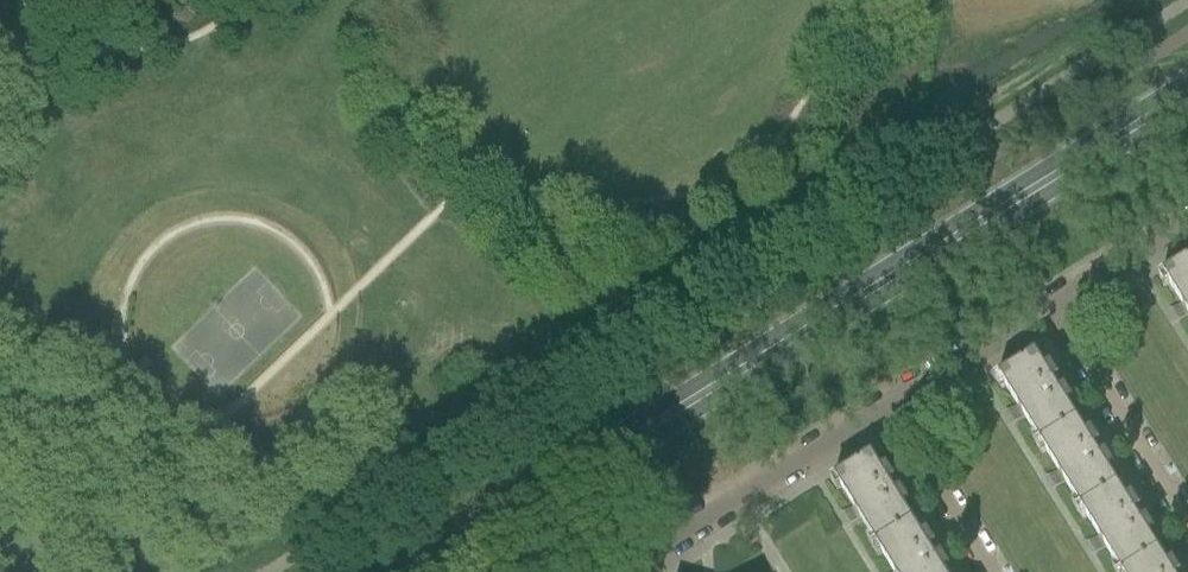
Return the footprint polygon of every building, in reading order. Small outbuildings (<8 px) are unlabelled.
[(1164,276),(1182,305),(1174,310),(1181,321),(1187,316),(1187,261),(1164,276)] [(1024,418),(1041,445),(1078,422),(1061,395),(1066,392),(1059,381),(1054,384),(1036,356),(999,379),(1017,407),(1009,411),(1016,422),(1024,418)] [(1064,482),(1081,510),(1118,487),(1101,459),(1106,456),(1099,446),(1095,449),(1078,422),(1041,445),(1057,472),(1050,476),(1057,487),(1064,482)] [(859,518),(877,546),(914,523),(897,496),(902,493),(895,481),(890,485),(872,456),(835,479),(853,507),(845,512),(852,523),(859,518)] [(1120,571),(1127,571),(1159,552),(1142,525),(1147,522),(1140,511),(1135,514),(1118,487),(1081,510),(1098,537),(1091,542),(1098,553),(1105,548),(1120,571)] [(937,561),(942,558),(936,547),(930,550),(914,523),(877,546),(893,571),(944,571),(937,561)] [(1127,571),(1171,571),(1159,552),(1127,571)]
